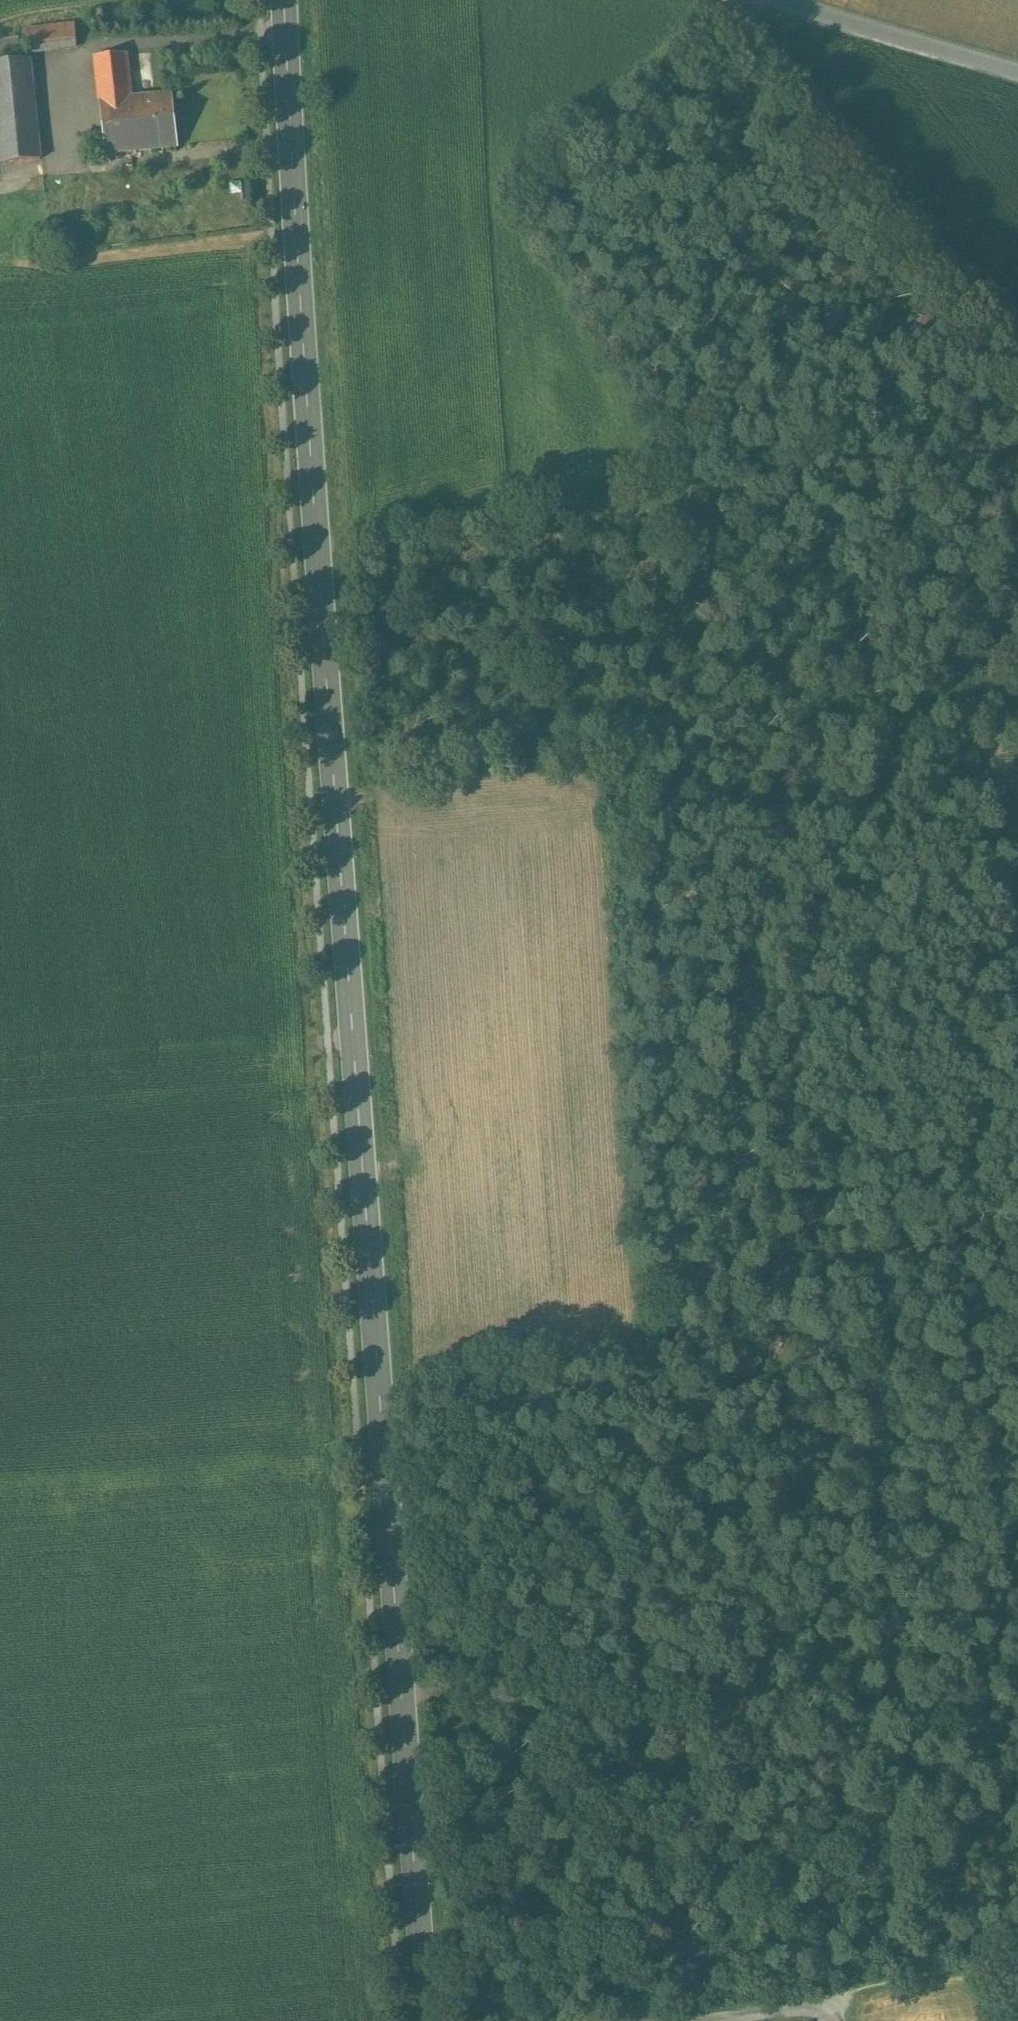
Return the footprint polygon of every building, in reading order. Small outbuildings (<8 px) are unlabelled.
[(74,23),(62,25),(64,48),(77,46),(74,23)] [(64,48),(62,25),(28,28),(30,51),(64,48)] [(126,53),(96,56),(106,153),(136,150),(131,98),(126,53)] [(0,62),(0,164),(40,160),(30,59),(0,62)] [(172,94),(131,98),(136,150),(178,146),(172,94)]
